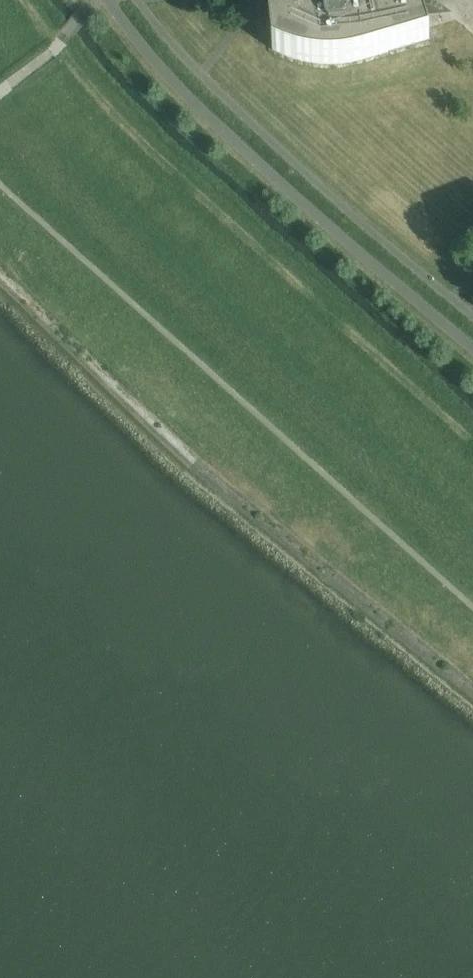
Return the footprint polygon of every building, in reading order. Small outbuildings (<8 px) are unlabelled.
[(358,16),(347,17),(346,11),(347,11),(347,10),(328,12),(328,13),(327,19),(318,20),(316,3),(268,9),(272,51),(283,57),(295,61),(308,64),(322,65),(332,66),(342,65),(353,63),(363,61),(429,42),(422,18),(424,18),(425,17),(423,3),(418,4),(417,0),(402,0),(381,2),(383,15),(358,18),(358,16)]
